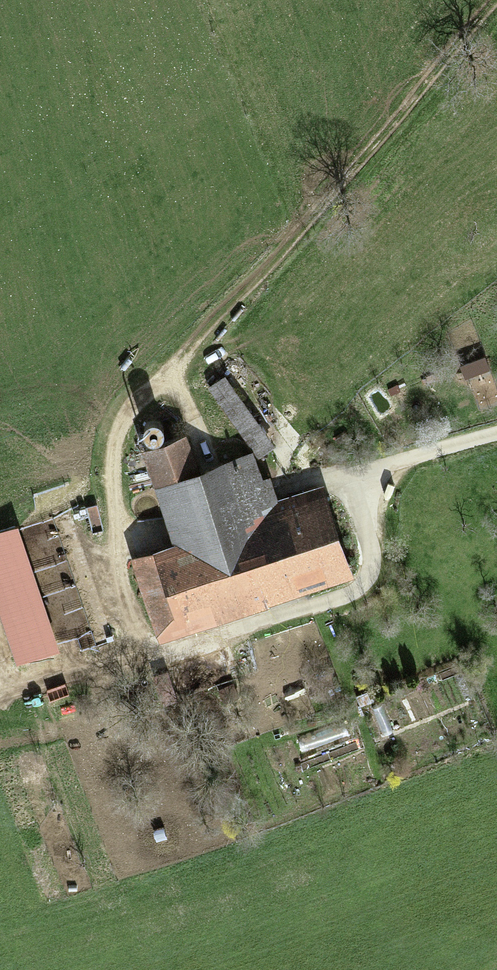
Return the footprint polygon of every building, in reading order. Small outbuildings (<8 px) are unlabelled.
[(148,436),(151,438),(154,438),(157,438),(160,436),(162,434),(163,431),(164,427),(163,424),(161,421),(158,420),(155,419),(151,419),(149,420),(146,422),(145,425),(144,428),(144,431),(146,434),(148,436)] [(179,543),(135,557),(160,634),(184,626),(182,619),(339,567),(316,498),(280,509),(277,501),(269,503),(252,455),(198,472),(184,434),(145,447),(179,543)] [(0,535),(0,615),(14,657),(54,643),(16,530),(0,535)]
